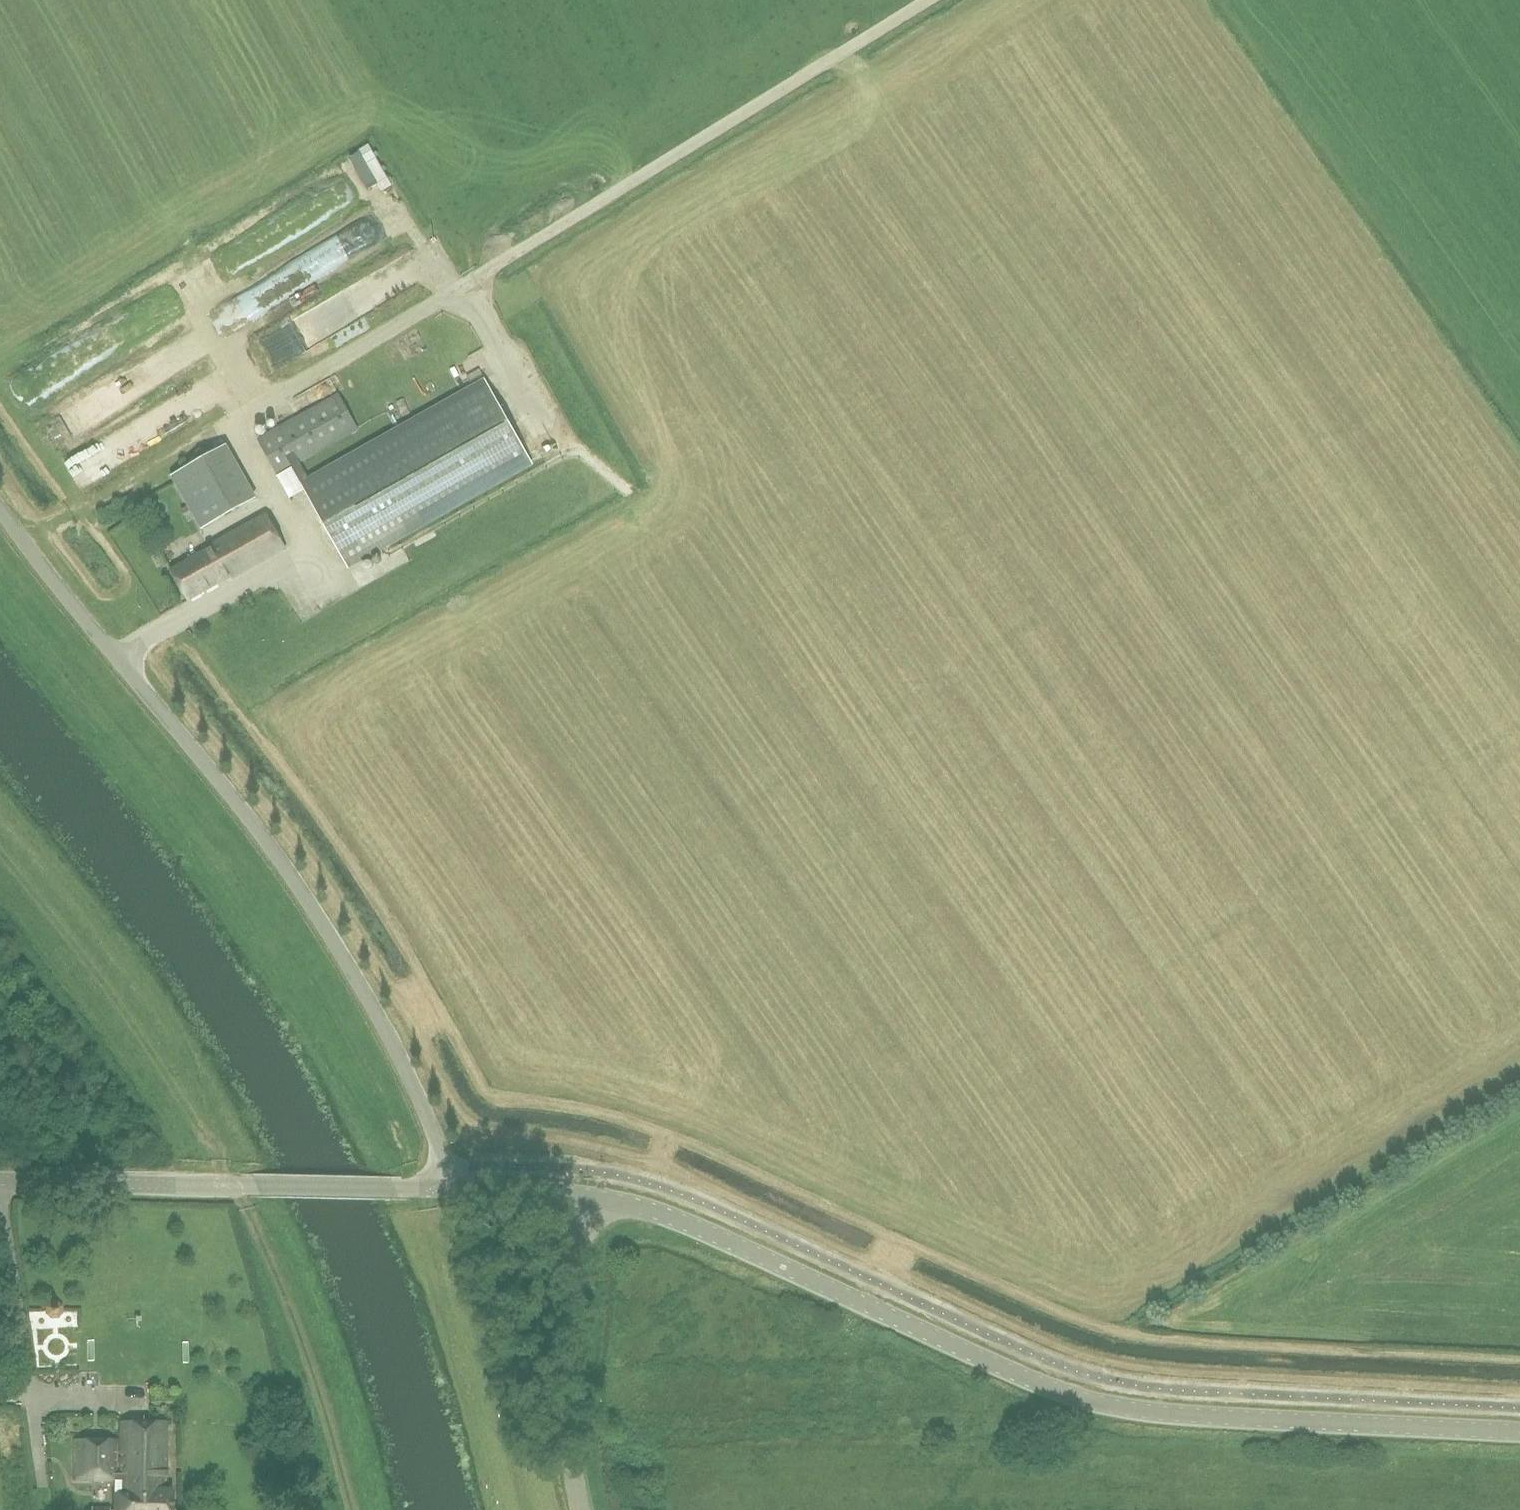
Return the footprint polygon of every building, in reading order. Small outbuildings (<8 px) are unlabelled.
[(305,343),(371,312),(365,300),(357,303),(351,291),(293,319),(305,343)] [(289,327),(265,336),(276,364),(300,355),(289,327)] [(360,432),(358,429),(339,395),(259,439),(278,473),(292,465),(348,567),(532,464),(488,384),(311,482),(301,465),(360,432)] [(226,446),(172,475),(202,530),(256,500),(226,446)] [(236,578),(292,547),(273,513),(218,544),(220,548),(179,571),(193,597),(234,574),(236,578)] [(63,1314),(63,1307),(59,1302),(51,1301),(46,1306),(46,1314),(51,1319),(58,1319),(63,1314)] [(166,1421),(122,1421),(122,1473),(118,1473),(118,1439),(76,1439),(76,1480),(114,1480),(121,1480),(121,1493),(116,1493),(116,1509),(173,1509),(173,1488),(167,1488),(166,1421)]
